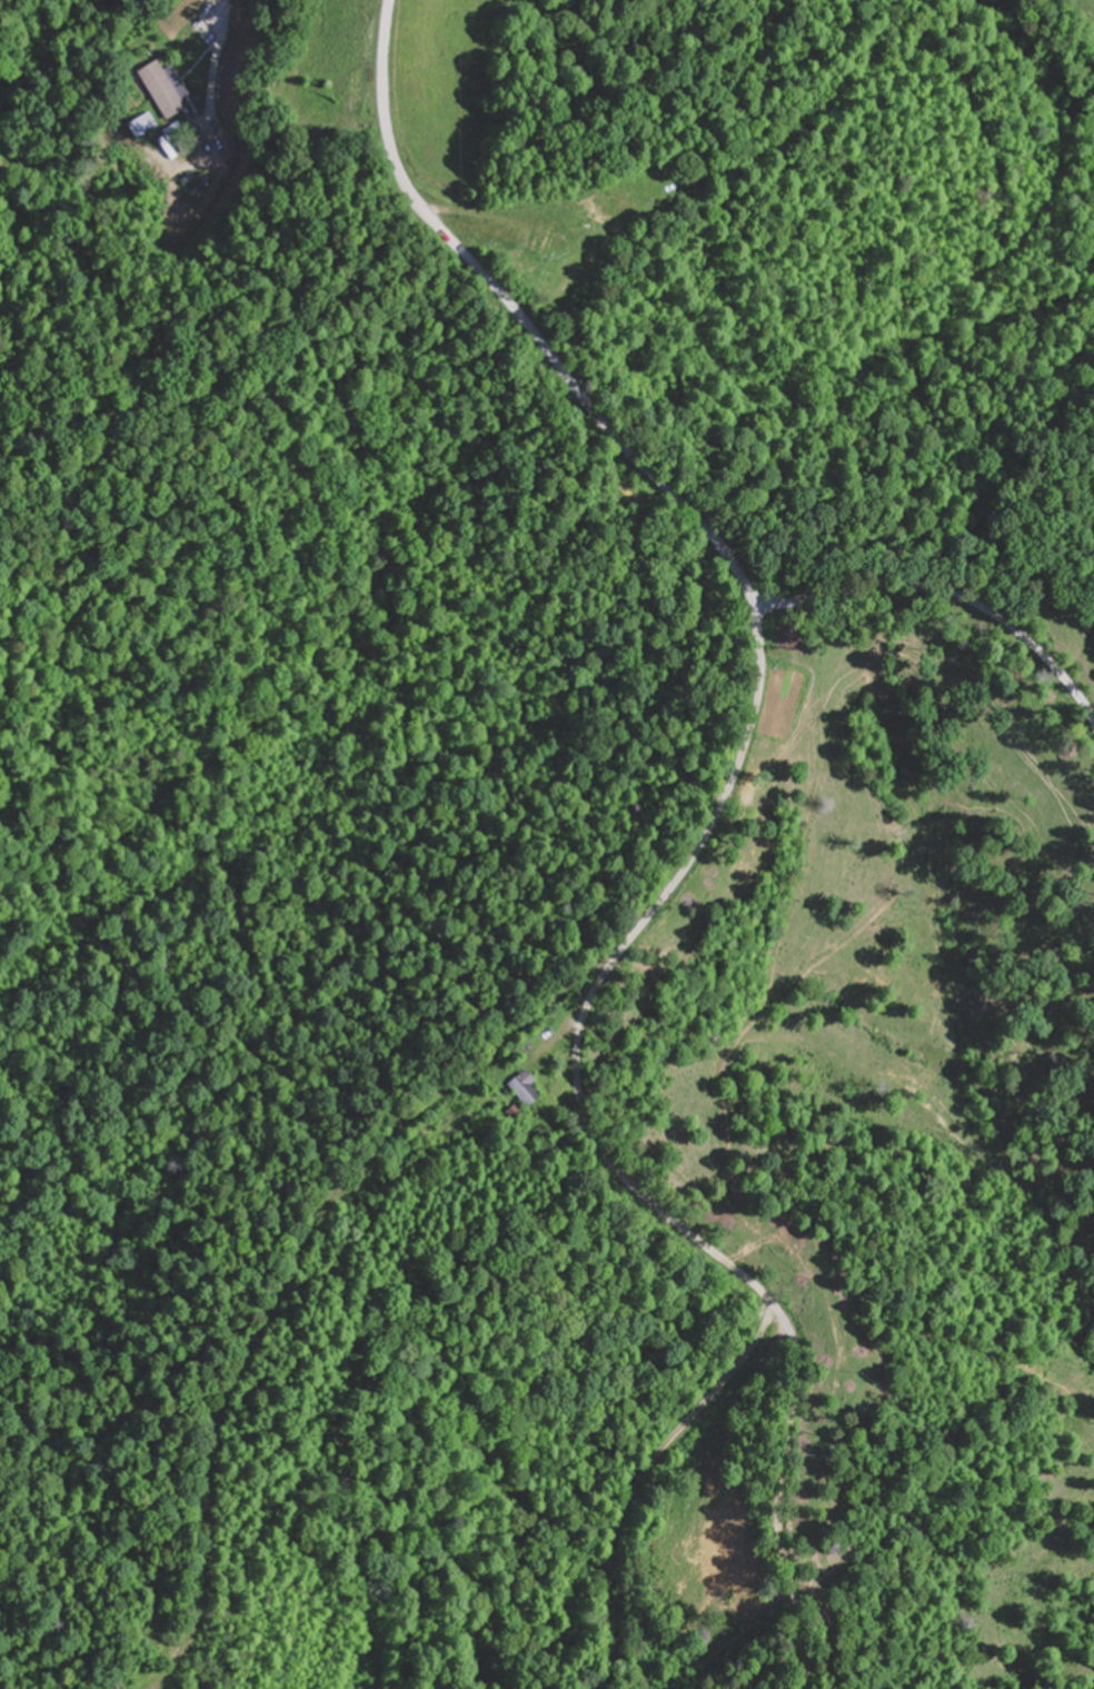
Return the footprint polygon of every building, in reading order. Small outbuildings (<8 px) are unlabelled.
[(170,65),(160,70),(155,61),(135,71),(160,121),(184,109),(179,99),(186,96),(170,65)] [(126,124),(135,143),(157,132),(148,113),(126,124)] [(538,1093),(518,1070),(501,1084),(521,1108),(538,1093)]
